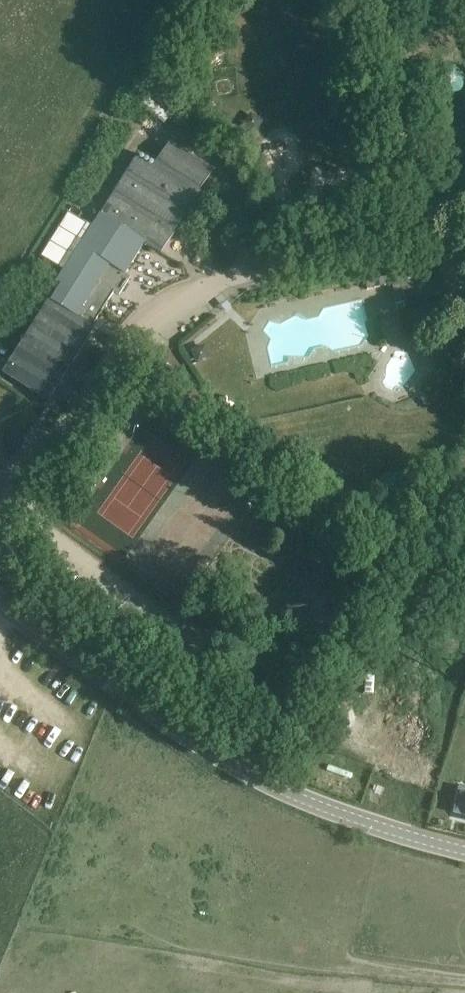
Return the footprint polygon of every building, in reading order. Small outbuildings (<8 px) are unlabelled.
[(464,79),(454,68),(439,72),(436,86),(446,97),(461,93),(464,79)] [(464,124),(464,108),(455,111),(459,125),(464,124)] [(258,134),(265,123),(252,114),(245,125),(258,134)] [(6,375),(46,400),(63,374),(53,368),(63,353),(69,356),(91,321),(94,323),(113,292),(119,296),(131,278),(125,274),(145,243),(159,252),(210,170),(172,147),(159,167),(140,155),(93,229),(68,213),(40,257),(62,271),(56,281),(62,285),(6,375)] [(327,648),(351,618),(329,601),(324,607),(326,608),(307,632),(327,648)] [(459,788),(453,814),(464,816),(464,790),(459,788)]
